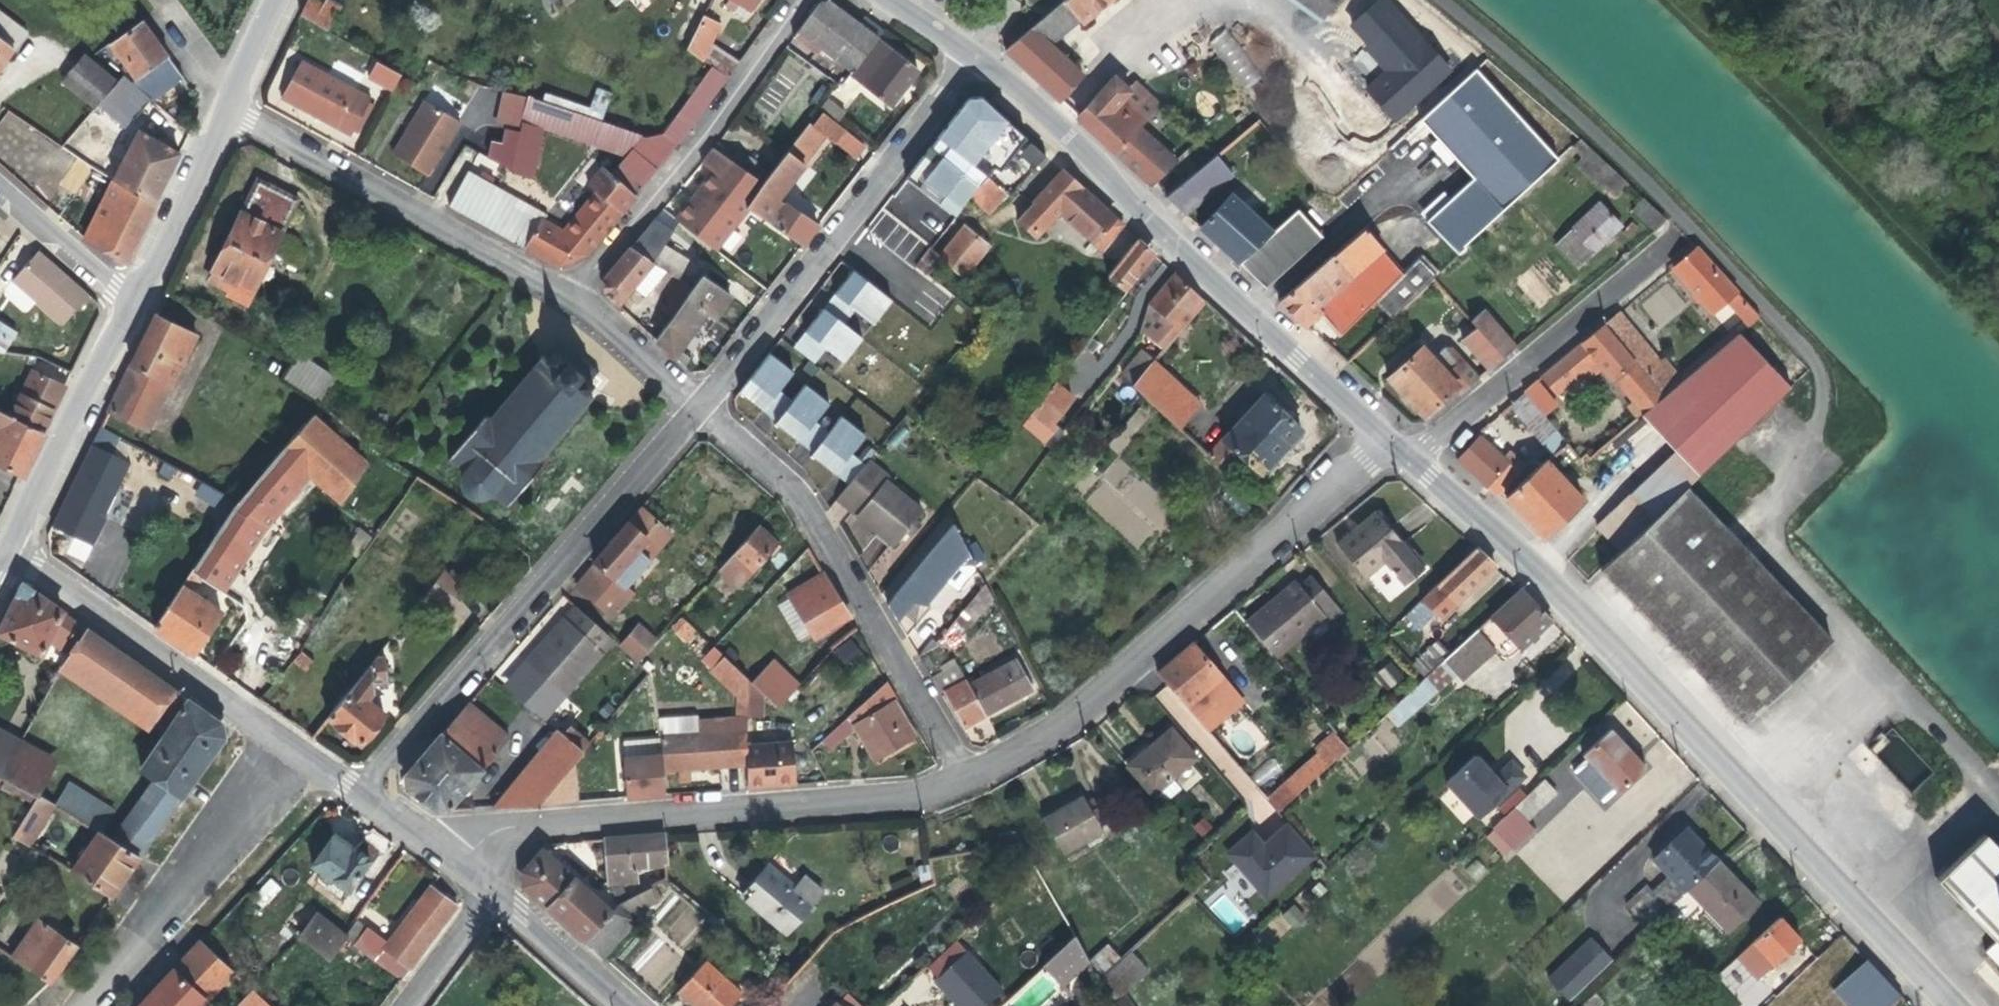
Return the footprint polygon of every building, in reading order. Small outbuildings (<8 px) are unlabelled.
[(294,15),(323,32),(333,15),(332,13),(338,5),(331,0),(325,0),(320,6),(310,0),(301,0),(294,15)] [(785,40),(813,59),(821,48),(831,56),(835,50),(850,62),(868,37),(875,27),(856,15),(853,19),(826,0),(814,0),(785,40)] [(1026,27),(1046,45),(1078,23),(1059,0),(1058,0),(1026,27)] [(1078,23),(1104,0),(1059,0),(1078,23)] [(1320,20),(1341,0),(1292,0),(1320,20)] [(1320,20),(1413,88),(1437,55),(1361,0),(1341,0),(1320,20)] [(412,3),(406,20),(432,29),(438,11),(412,3)] [(8,48),(21,30),(0,14),(0,42),(8,48)] [(680,46),(678,49),(693,60),(695,58),(705,66),(721,77),(734,59),(704,40),(713,24),(697,15),(694,20),(680,46)] [(136,23),(132,26),(145,45),(150,42),(136,23)] [(132,26),(103,46),(130,88),(144,100),(176,78),(150,42),(145,45),(132,26)] [(1026,27),(999,50),(1055,101),(1079,74),(1046,45),(1026,27)] [(1244,91),(1262,77),(1226,30),(1208,43),(1244,91)] [(844,70),(843,72),(885,105),(912,70),(868,37),(850,62),(844,70)] [(787,55),(757,108),(774,117),(804,64),(787,55)] [(77,58),(56,83),(87,109),(96,99),(108,84),(77,58)] [(292,60),(280,82),(300,92),(293,106),(346,135),(365,98),(292,60)] [(393,92),(402,74),(375,61),(366,79),(393,92)] [(832,61),(823,73),(835,82),(843,72),(844,70),(832,61)] [(427,65),(417,82),(438,94),(448,77),(427,65)] [(655,134),(639,138),(668,149),(684,129),(721,77),(705,66),(655,134)] [(108,84),(96,99),(125,123),(144,100),(130,88),(116,76),(108,84)] [(1107,80),(1073,117),(1109,150),(1133,127),(1141,120),(1117,99),(1122,93),(1107,80)] [(280,82),(273,96),(293,106),(300,92),(280,82)] [(520,94),(515,119),(539,128),(620,158),(637,138),(520,94)] [(962,100),(947,119),(998,159),(1018,136),(977,98),(962,100)] [(420,99),(396,138),(433,159),(456,121),(420,99)] [(821,111),(840,119),(845,107),(825,99),(821,111)] [(1440,107),(1372,171),(1396,197),(1465,135),(1440,107)] [(758,184),(741,208),(757,219),(797,247),(811,228),(773,201),(818,140),(826,145),(836,131),(815,115),(805,129),(802,127),(758,184)] [(1254,118),(1245,126),(1251,133),(1248,136),(1250,139),(1263,129),(1254,118)] [(504,170),(503,173),(528,178),(539,128),(515,119),(504,170)] [(947,119),(933,136),(975,169),(983,175),(998,159),(947,119)] [(1245,126),(1233,136),(1241,146),(1250,139),(1248,136),(1251,133),(1245,126)] [(1171,161),(1133,127),(1109,150),(1146,184),(1171,161)] [(130,133),(106,183),(147,205),(173,153),(130,133)] [(933,136),(828,271),(855,291),(867,275),(935,328),(952,307),(905,269),(909,265),(936,229),(931,225),(975,169),(933,136)] [(983,175),(981,177),(1000,195),(1003,198),(1011,190),(1041,156),(1018,136),(998,159),(983,175)] [(1233,136),(1220,147),(1229,156),(1241,146),(1233,136)] [(396,138),(386,154),(422,176),(433,159),(396,138)] [(536,219),(520,249),(555,268),(580,253),(668,149),(639,138),(637,138),(620,158),(604,177),(596,171),(583,188),(590,194),(560,229),(536,219)] [(1220,147),(1160,197),(1179,214),(1226,176),(1218,165),(1229,156),(1220,147)] [(707,148),(694,163),(731,188),(725,197),(730,201),(723,211),(749,230),(757,219),(741,208),(758,184),(707,148)] [(84,168),(53,215),(66,227),(81,204),(76,201),(94,175),(84,168)] [(1026,204),(1011,220),(1026,234),(1023,237),(1027,240),(1053,213),(1094,249),(1116,225),(1057,171),(1026,204)] [(981,177),(964,196),(983,214),(1000,195),(981,177)] [(106,183),(78,238),(119,262),(147,205),(106,183)] [(240,213),(213,272),(220,276),(215,287),(221,290),(219,294),(239,303),(275,231),(273,230),(288,198),(258,183),(242,214),(240,213)] [(1227,194),(1195,229),(1233,263),(1281,220),(1274,211),(1259,224),(1227,194)] [(1638,196),(1627,210),(1648,230),(1660,217),(1638,196)] [(1594,201),(1552,243),(1572,265),(1615,223),(1594,201)] [(1281,220),(1233,263),(1262,290),(1322,236),(1296,206),(1281,220)] [(949,219),(911,266),(923,276),(936,259),(960,278),(985,247),(949,219)] [(647,220),(624,247),(645,262),(658,271),(685,289),(679,298),(677,297),(670,307),(666,314),(659,323),(648,339),(677,367),(684,358),(680,355),(672,349),(705,303),(713,308),(715,309),(729,289),(702,269),(699,274),(659,246),(667,235),(647,220)] [(1325,257),(1274,301),(1301,325),(1310,316),(1332,338),(1399,273),(1359,229),(1327,256),(1325,257)] [(1131,238),(1103,271),(1121,286),(1147,253),(1131,238)] [(624,247),(597,279),(599,293),(610,304),(626,285),(638,296),(658,271),(645,262),(624,247)] [(31,248),(6,278),(58,323),(84,293),(31,248)] [(1690,249),(1669,266),(1709,312),(1722,300),(1744,324),(1752,317),(1690,249)] [(213,272),(208,283),(215,287),(220,276),(213,272)] [(1174,277),(1149,308),(1168,325),(1163,332),(1168,337),(1199,300),(1174,277)] [(1640,305),(1659,328),(1685,306),(1666,283),(1640,305)] [(948,285),(944,290),(948,293),(952,288),(948,285)] [(1101,316),(1095,323),(1101,327),(1107,319),(1114,324),(1130,303),(1123,298),(1128,291),(1123,287),(1101,316)] [(813,290),(781,331),(816,359),(843,324),(833,317),(824,310),(830,303),(813,290)] [(660,301),(656,307),(666,314),(670,307),(660,301)] [(705,303),(672,349),(680,355),(713,308),(705,303)] [(830,303),(824,310),(833,317),(839,310),(830,303)] [(656,307),(650,316),(659,323),(666,314),(656,307)] [(1091,308),(1085,315),(1095,323),(1101,316),(1091,308)] [(149,313),(102,409),(140,428),(162,383),(165,384),(189,333),(149,313)] [(1085,315),(1058,350),(1059,351),(1067,358),(1095,323),(1085,315)] [(650,316),(639,331),(648,339),(659,323),(650,316)] [(1486,318),(1461,342),(1485,369),(1511,347),(1486,318)] [(1614,319),(1601,330),(1656,397),(1678,379),(1650,345),(1642,352),(1614,319)] [(843,324),(816,359),(826,367),(853,332),(843,324)] [(1597,326),(1536,376),(1552,395),(1577,373),(1581,378),(1595,367),(1607,381),(1608,380),(1636,414),(1656,397),(1601,330),(1597,326)] [(781,331),(757,361),(792,388),(807,370),(816,359),(781,331)] [(1636,414),(1633,416),(1667,454),(1690,480),(1784,389),(1732,334),(1678,379),(1656,397),(1636,414)] [(586,384),(583,381),(592,370),(559,343),(550,353),(548,352),(541,360),(537,357),(482,421),(478,417),(444,456),(460,470),(457,475),(456,480),(457,486),(461,492),(467,496),(473,497),(479,496),(485,491),(502,504),(535,465),(529,460),(583,396),(579,393),(586,384)] [(1418,347),(1385,376),(1423,422),(1457,392),(1473,378),(1445,345),(1429,359),(1418,347)] [(1138,347),(1118,371),(1130,382),(1150,359),(1138,347)] [(1059,351),(1051,361),(1059,368),(1067,359),(1067,358),(1059,351)] [(299,354),(283,379),(319,401),(335,376),(299,354)] [(816,359),(807,370),(817,379),(826,367),(816,359)] [(1130,382),(1128,385),(1143,399),(1167,374),(1150,359),(1130,382)] [(26,371),(4,416),(36,431),(58,387),(26,371)] [(1167,374),(1143,399),(1174,428),(1198,404),(1167,374)] [(1049,381),(1018,419),(1027,427),(1034,418),(1044,427),(1069,396),(1049,381)] [(1529,381),(1516,392),(1518,394),(1525,403),(1535,415),(1549,404),(1529,381)] [(1518,394),(1503,407),(1510,415),(1525,403),(1518,394)] [(1259,396),(1204,457),(1220,472),(1234,456),(1255,476),(1296,430),(1259,396)] [(1525,403),(1510,415),(1533,443),(1548,431),(1535,415),(1525,403)] [(1118,453),(1151,417),(1140,408),(1108,443),(1118,453)] [(804,409),(773,449),(789,463),(814,434),(836,452),(810,482),(823,493),(855,452),(804,409)] [(14,476),(36,431),(4,416),(0,414),(0,469),(14,476)] [(304,416),(275,450),(306,477),(334,501),(363,466),(304,416)] [(95,423),(85,444),(97,450),(107,431),(95,423)] [(814,434),(789,463),(810,482),(836,452),(814,434)] [(1475,436),(1452,461),(1491,497),(1495,492),(1513,473),(1475,436)] [(85,444),(78,458),(90,464),(97,450),(85,444)] [(267,499),(210,582),(218,588),(259,526),(306,477),(275,450),(246,483),(267,499)] [(1667,454),(1588,528),(1612,555),(1679,491),(1690,480),(1667,454)] [(78,458),(53,511),(62,516),(65,511),(88,523),(112,476),(90,464),(78,458)] [(1120,458),(1082,498),(1138,550),(1175,510),(1120,458)] [(1539,462),(1500,498),(1539,538),(1577,502),(1540,463),(1539,462)] [(858,467),(826,509),(827,512),(836,501),(862,470),(858,467)] [(862,470),(836,501),(893,544),(918,511),(862,470)] [(218,519),(148,626),(188,655),(216,614),(183,591),(187,586),(191,589),(194,583),(199,576),(210,582),(267,499),(246,483),(226,507),(218,519)] [(190,484),(183,495),(218,519),(226,507),(190,484)] [(1691,490),(1602,572),(1745,725),(1833,643),(1691,490)] [(637,505),(621,523),(640,540),(655,523),(656,523),(637,505)] [(1370,513),(1332,547),(1361,578),(1380,562),(1400,584),(1418,567),(1370,513)] [(590,563),(570,586),(605,616),(625,593),(618,587),(642,559),(641,558),(631,549),(640,540),(621,523),(588,561),(590,563)] [(655,523),(640,540),(649,549),(665,532),(655,523)] [(968,559),(950,524),(882,605),(902,638),(925,610),(921,606),(954,567),(963,568),(966,560),(968,559)] [(752,528),(715,569),(734,585),(770,545),(752,528)] [(640,540),(631,549),(641,558),(649,549),(640,540)] [(1470,547),(1400,614),(1409,623),(1425,608),(1434,617),(1488,564),(1470,547)] [(808,597),(792,606),(810,637),(843,618),(817,575),(801,584),(808,597)] [(199,576),(194,583),(204,590),(210,582),(199,576)] [(1296,583),(1247,624),(1274,656),(1323,617),(1318,611),(1329,602),(1312,579),(1300,589),(1296,583)] [(979,580),(949,619),(959,627),(985,592),(982,586),(979,580)] [(1515,589),(1485,617),(1514,649),(1545,621),(1515,589)] [(27,592),(12,596),(0,620),(0,635),(36,653),(43,640),(65,653),(81,629),(27,592)] [(569,606),(521,661),(559,695),(606,639),(569,606)] [(686,645),(699,633),(682,615),(670,627),(686,645)] [(633,664),(651,642),(633,625),(615,647),(633,664)] [(58,662),(58,663),(146,724),(161,734),(136,770),(150,780),(176,799),(219,738),(216,723),(81,629),(65,653),(58,662)] [(1471,630),(1439,660),(1459,682),(1479,663),(1471,655),(1482,643),(1471,630)] [(832,652),(850,671),(866,655),(849,637),(832,652)] [(384,641),(323,717),(356,743),(393,699),(385,643),(384,641)] [(1433,641),(1413,660),(1422,671),(1442,652),(1433,641)] [(1482,643),(1471,655),(1479,663),(1490,652),(1482,643)] [(1187,646),(1153,676),(1203,733),(1219,720),(1207,705),(1224,690),(1187,646)] [(733,716),(693,716),(715,735),(717,767),(742,765),(742,743),(743,716),(743,680),(717,655),(705,670),(733,698),(733,716)] [(768,658),(745,682),(773,709),(796,684),(768,658)] [(938,673),(926,680),(937,697),(943,695),(959,726),(1027,689),(1012,661),(971,682),(969,678),(961,682),(949,660),(935,667),(938,673)] [(1377,670),(1387,688),(1403,679),(1393,662),(1377,670)] [(58,663),(53,671),(141,732),(146,724),(58,663)] [(1425,677),(1385,715),(1399,729),(1439,691),(1425,677)] [(883,683),(820,742),(828,751),(853,728),(874,762),(910,739),(889,704),(894,701),(883,683)] [(1224,690),(1207,705),(1219,720),(1237,705),(1224,690)] [(463,704),(400,777),(401,790),(433,813),(440,812),(503,739),(463,704)] [(694,736),(657,737),(658,755),(659,769),(717,767),(715,735),(693,716),(694,736)] [(573,718),(565,726),(575,735),(583,726),(573,718)] [(559,721),(483,809),(533,805),(567,765),(547,748),(565,726),(559,721)] [(565,726),(547,748),(567,765),(586,744),(575,735),(565,726)] [(583,726),(575,735),(586,744),(593,735),(583,726)] [(1890,729),(1869,748),(1912,794),(1933,775),(1890,729)] [(1641,768),(1605,730),(1577,756),(1587,765),(1597,776),(1614,794),(1641,768)] [(8,756),(16,740),(0,731),(0,751),(8,756)] [(1166,731),(1121,768),(1146,798),(1190,760),(1166,731)] [(1332,733),(1260,799),(1273,813),(1344,747),(1332,733)] [(16,740),(8,756),(43,775),(52,759),(16,740)] [(742,765),(741,789),(791,785),(791,743),(742,743),(742,765)] [(659,769),(658,755),(619,758),(622,798),(660,795),(659,769)] [(0,770),(0,783),(30,800),(43,775),(8,756),(0,770)] [(1468,758),(1440,785),(1473,820),(1518,777),(1504,763),(1489,779),(1468,758)] [(1252,771),(1259,784),(1281,773),(1274,759),(1252,771)] [(1587,765),(1580,771),(1591,782),(1597,776),(1587,765)] [(150,780),(109,837),(136,856),(176,799),(150,780)] [(1537,781),(1515,802),(1528,815),(1550,794),(1537,781)] [(61,784),(46,809),(93,834),(96,836),(109,811),(61,784)] [(30,800),(14,826),(29,835),(45,809),(30,800)] [(1080,800),(1041,822),(1060,857),(1099,837),(1080,800)] [(14,826),(6,839),(22,849),(29,835),(14,826)] [(1311,857),(1285,827),(1259,848),(1248,835),(1224,855),(1262,899),(1311,857)] [(1664,878),(1626,912),(1641,928),(1652,918),(1712,861),(1680,828),(1647,860),(1664,878)] [(93,834),(64,874),(106,898),(135,857),(96,836),(93,834)] [(330,834),(312,858),(318,862),(313,870),(342,892),(365,861),(349,849),(344,855),(338,851),(343,844),(330,834)] [(1012,834),(995,837),(997,848),(1018,845),(1012,834)] [(1988,835),(1938,882),(1996,942),(1986,951),(1998,964),(1998,847),(1988,835)] [(659,838),(638,839),(640,870),(660,868),(659,838)] [(638,839),(600,842),(603,887),(631,886),(630,871),(640,870),(638,839)] [(343,844),(338,851),(344,855),(349,849),(343,844)] [(536,851),(518,871),(518,887),(581,943),(607,913),(574,884),(578,880),(562,865),(558,869),(536,851)] [(312,858),(307,865),(313,870),(318,862),(312,858)] [(1712,861),(1652,918),(1668,934),(1698,908),(1721,932),(1751,903),(1712,861)] [(760,869),(735,900),(779,937),(815,894),(796,879),(786,891),(760,869)] [(269,877),(256,894),(268,904),(282,887),(269,877)] [(362,929),(350,945),(366,957),(396,980),(451,907),(425,888),(383,945),(362,929)] [(644,892),(613,907),(627,920),(652,907),(644,892)] [(688,942),(701,911),(672,898),(658,930),(688,942)] [(1281,914),(1292,929),(1306,919),(1295,904),(1281,914)] [(607,913),(581,943),(598,959),(631,923),(627,920),(613,907),(607,913)] [(311,916),(294,939),(322,961),(331,949),(337,953),(340,949),(346,942),(339,937),(311,916)] [(1773,919),(1746,945),(1765,966),(1793,941),(1773,919)] [(351,921),(339,937),(346,942),(350,945),(362,929),(351,921)] [(32,922),(16,945),(34,958),(25,972),(44,985),(70,948),(32,922)] [(1069,938),(1051,955),(1069,974),(1083,962),(1069,938)] [(1590,938),(1546,977),(1567,999),(1609,959),(1590,938)] [(924,968),(956,1005),(987,1005),(1004,991),(958,939),(924,968)] [(632,961),(649,982),(675,962),(658,940),(632,961)] [(195,942),(165,974),(197,1004),(227,972),(195,942)] [(346,942),(340,949),(360,965),(366,957),(350,945),(346,942)] [(16,945),(6,960),(25,972),(34,958),(16,945)] [(1102,946),(1084,964),(1093,981),(1114,961),(1102,946)] [(1118,996),(1149,973),(1134,951),(1102,974),(1118,996)] [(1051,955),(1039,966),(1056,986),(1069,974),(1051,955)] [(669,991),(686,1005),(721,1005),(733,992),(697,960),(669,991)] [(1830,992),(1843,1005),(1882,1005),(1894,995),(1862,962),(1830,992)] [(135,1005),(195,1005),(197,1004),(165,974),(135,1005)] [(235,1004),(237,1005),(264,1005),(248,991),(235,1004)]
